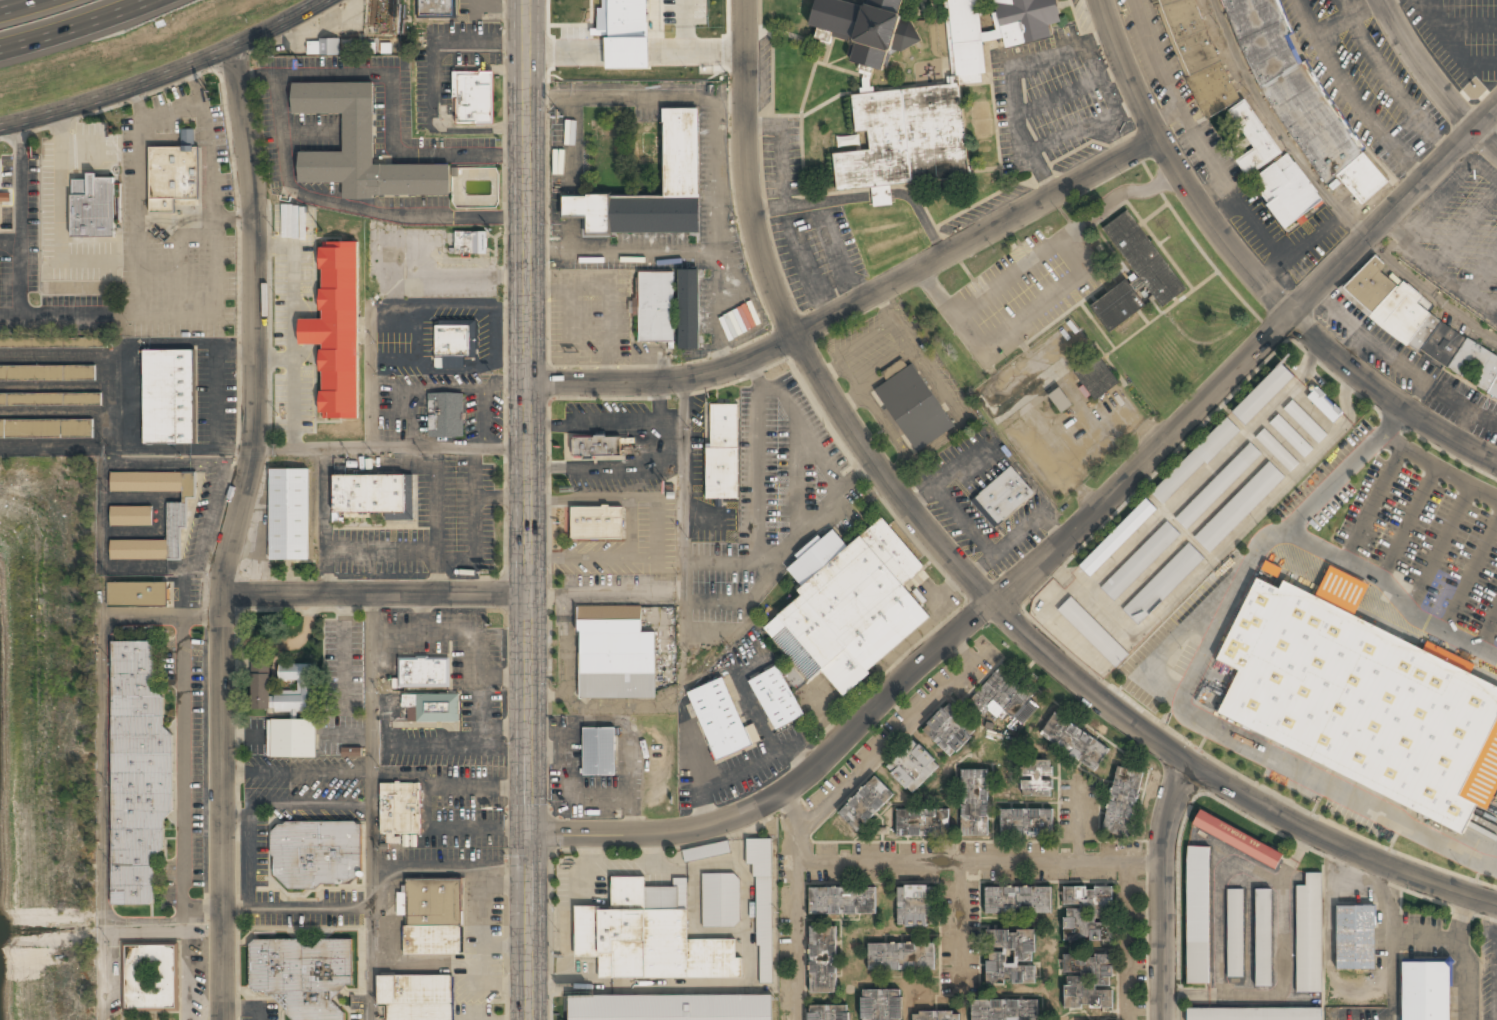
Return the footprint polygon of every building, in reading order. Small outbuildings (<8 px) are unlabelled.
[(418,17),(455,17),(455,0),(418,0),(418,17)] [(854,42),(850,62),(886,70),(890,50),(896,51),(920,44),(913,22),(902,20),(900,13),(902,0),(868,0),(868,1),(864,0),(851,0),(847,1),(843,0),(817,0),(812,27),(817,28),(814,40),(830,43),(832,37),(845,39),(853,37),(854,42)] [(970,83),(981,78),(986,38),(1047,47),(1049,26),(1061,21),(1052,0),(950,0),(954,1),(943,80),(951,77),(958,95),(877,84),(847,97),(872,155),(838,150),(833,186),(869,191),(875,205),(890,206),(894,176),(956,184),(970,83)] [(1157,7),(1155,0),(1194,0),(1205,28),(1219,60),(1238,96),(1225,105),(1206,118),(1200,111),(1184,77),(1173,49),(1162,21),(1157,7)] [(1238,45),(1219,0),(1277,0),(1312,72),(1335,105),(1365,150),(1326,183),(1262,91),(1238,45)] [(339,40),(307,39),(307,55),(339,55),(339,40)] [(453,72),(453,125),(493,125),(493,72),(453,72)] [(450,196),(450,165),(373,165),(373,83),(291,83),(291,114),(343,114),(343,152),(298,152),(298,183),(344,183),(344,197),(450,196)] [(1228,110),(1252,149),(1235,160),(1245,177),(1281,154),(1245,99),(1228,110)] [(700,233),(698,108),(663,109),(663,123),(636,124),(636,137),(661,136),(662,195),(573,196),(562,196),(562,218),(573,218),(586,217),(586,235),(700,233)] [(147,147),(147,214),(176,214),(176,204),(199,204),(199,147),(187,147),(147,147)] [(1365,151),(1389,178),(1361,203),(1336,177),(1365,151)] [(1283,230),(1322,202),(1288,154),(1255,178),(1264,190),(1258,195),(1283,230)] [(114,238),(114,177),(71,176),(70,238),(114,238)] [(1108,333),(1143,308),(1135,296),(1146,288),(1161,309),(1185,292),(1127,210),(1101,229),(1134,275),(1089,307),(1108,333)] [(487,232),(454,232),(454,255),(487,255),(487,232)] [(354,242),(354,418),(314,418),(314,346),(314,320),(314,242),(354,242)] [(1424,316),(1433,301),(1400,284),(1400,285),(1379,274),(1385,263),(1367,254),(1339,307),(1496,391),(1496,355),(1424,316)] [(699,349),(699,270),(678,270),(678,273),(638,273),(638,342),(676,342),(676,349),(699,349)] [(433,321),(433,363),(433,369),(465,369),(465,363),(465,358),(477,358),(477,321),(433,321)] [(194,350),(142,350),(142,444),(194,444),(194,350)] [(1119,383),(1097,355),(1073,375),(1095,402),(1119,383)] [(888,381),(873,390),(893,422),(933,398),(912,364),(905,368),(902,363),(884,374),(888,381)] [(1245,426),(1294,378),(1281,364),(1231,412),(1245,426)] [(0,367),(0,380),(54,380),(54,368),(0,367)] [(1333,423),(1343,413),(1317,387),(1307,397),(1333,423)] [(1049,396),(1061,413),(1071,406),(1059,389),(1049,396)] [(100,405),(100,394),(0,395),(0,406),(100,405)] [(427,438),(463,438),(463,394),(427,394),(427,438)] [(1327,435),(1293,401),(1284,410),(1318,444),(1327,435)] [(706,500),(738,500),(738,405),(707,404),(706,500)] [(1313,449),(1279,415),(1270,424),(1304,458),(1313,449)] [(1240,431),(1227,418),(1151,493),(1163,506),(1240,431)] [(93,437),(93,421),(0,422),(0,438),(93,437)] [(1290,472),(1299,463),(1264,428),(1255,437),(1290,472)] [(572,458),(622,458),(622,436),(572,436),(572,458)] [(1174,518),(1187,531),(1262,455),(1249,443),(1174,518)] [(1194,538),(1210,554),(1285,478),(1268,461),(1194,538)] [(1035,496),(1012,467),(969,500),(992,529),(1035,496)] [(269,470),(269,561),(308,561),(308,470),(269,470)] [(193,472),(109,472),(110,493),(182,493),(182,503),(167,503),(167,541),(110,542),(110,561),(181,561),(181,530),(186,530),(185,499),(193,499),(193,472)] [(412,517),(412,476),(332,475),(332,516),(412,517)] [(1078,566),(1090,578),(1157,511),(1146,499),(1078,566)] [(570,506),(570,540),(624,540),(624,506),(570,506)] [(152,527),(152,507),(109,507),(109,527),(152,527)] [(930,619),(903,586),(924,568),(882,519),(847,548),(831,529),(783,570),(803,593),(762,628),(807,682),(820,672),(840,696),(930,619)] [(1113,602),(1180,535),(1166,522),(1100,589),(1113,602)] [(1138,626),(1204,558),(1188,543),(1122,611),(1138,626)] [(1356,612),(1368,584),(1328,566),(1316,594),(1356,612)] [(1284,578),(1496,683),(1496,716),(1459,793),(1476,802),(1461,832),(1217,712),(1238,669),(1215,658),(1256,575),(1280,586),(1284,578)] [(168,608),(168,584),(107,584),(107,608),(168,608)] [(1114,669),(1128,655),(1071,597),(1056,611),(1114,669)] [(578,699),(655,699),(655,633),(641,633),(641,607),(578,607),(578,699)] [(112,642),(112,906),(163,906),(163,642),(112,642)] [(397,658),(397,688),(448,688),(448,658),(397,658)] [(279,665),(279,681),(298,682),(297,694),(270,694),(270,662),(252,662),(251,711),(314,711),(314,665),(279,665)] [(803,718),(780,666),(749,680),(773,732),(803,718)] [(968,703),(984,717),(996,704),(1022,727),(1041,705),(999,668),(968,703)] [(725,679),(688,692),(713,761),(762,744),(754,724),(742,728),(725,679)] [(459,723),(459,695),(402,695),(402,709),(416,709),(416,722),(459,723)] [(950,759),(976,733),(947,704),(921,730),(950,759)] [(1096,772),(1111,747),(1054,713),(1039,738),(1096,772)] [(315,758),(315,720),(268,720),(268,758),(315,758)] [(615,777),(615,728),(583,728),(583,777),(615,777)] [(940,767),(914,741),(885,769),(911,796),(940,767)] [(341,756),(361,757),(362,748),(342,747),(341,756)] [(1021,797),(1051,797),(1051,761),(1021,761),(1021,797)] [(1143,772),(1116,766),(1102,832),(1129,838),(1143,772)] [(988,770),(961,770),(961,837),(988,837),(988,770)] [(896,798),(876,776),(836,813),(856,834),(896,798)] [(380,784),(380,835),(421,835),(421,784),(380,784)] [(1052,809),(1000,810),(1000,837),(1052,837),(1052,809)] [(1275,870),(1283,854),(1200,809),(1191,825),(1275,870)] [(896,837),(946,837),(946,811),(896,811),(896,837)] [(271,824),(272,879),(284,879),(284,887),(362,886),(362,823),(271,824)] [(773,985),(772,839),(747,840),(747,866),(756,866),(757,985),(773,985)] [(682,851),(684,863),(731,854),(728,841),(682,851)] [(1209,984),(1209,848),(1187,848),(1187,984),(1209,984)] [(739,874),(702,875),(702,929),(739,928),(739,874)] [(1322,874),(1305,874),(1305,886),(1297,886),(1297,993),(1322,993),(1322,874)] [(741,979),(741,959),(736,959),(736,940),(687,940),(687,879),(674,879),(674,888),(645,888),(645,878),(611,878),(611,907),(575,907),(575,957),(598,957),(598,979),(741,979)] [(462,879),(405,879),(404,956),(462,956),(462,879)] [(896,928),(932,928),(932,886),(896,886),(896,928)] [(1063,886),(1062,941),(1111,942),(1113,887),(1063,886)] [(809,887),(809,915),(876,915),(876,887),(809,887)] [(984,887),(984,915),(1051,915),(1051,887),(984,887)] [(1227,890),(1227,977),(1242,977),(1242,890),(1227,890)] [(1255,890),(1255,987),(1271,987),(1272,890),(1255,890)] [(1374,970),(1374,907),(1336,907),(1336,970),(1374,970)] [(809,995),(836,995),(836,927),(809,927),(809,995)] [(985,931),(985,985),(1035,985),(1035,931),(985,931)] [(342,989),(354,989),(353,940),(249,941),(250,995),(284,995),(284,1019),(343,1019),(342,989)] [(122,943),(122,1011),(177,1011),(177,944),(122,943)] [(867,972),(935,972),(935,944),(867,944),(867,972)] [(1113,1010),(1114,955),(1063,954),(1062,1009),(1113,1010)] [(1449,962),(1402,962),(1401,1019),(1449,1019),(1449,962)] [(387,1006),(387,1019),(453,1019),(453,976),(378,977),(378,1006),(387,1006)] [(860,1019),(902,1019),(902,990),(860,990),(860,1019)] [(568,1019),(772,1019),(772,996),(568,997),(568,1019)] [(1038,1000),(971,1000),(971,1019),(1038,1019),(1038,1000)] [(848,1006),(808,1006),(808,1019),(848,1019),(848,1006)] [(1186,1019),(1322,1019),(1322,1008),(1186,1009),(1186,1019)] [(912,1019),(960,1019),(960,1012),(912,1012),(912,1019)]
